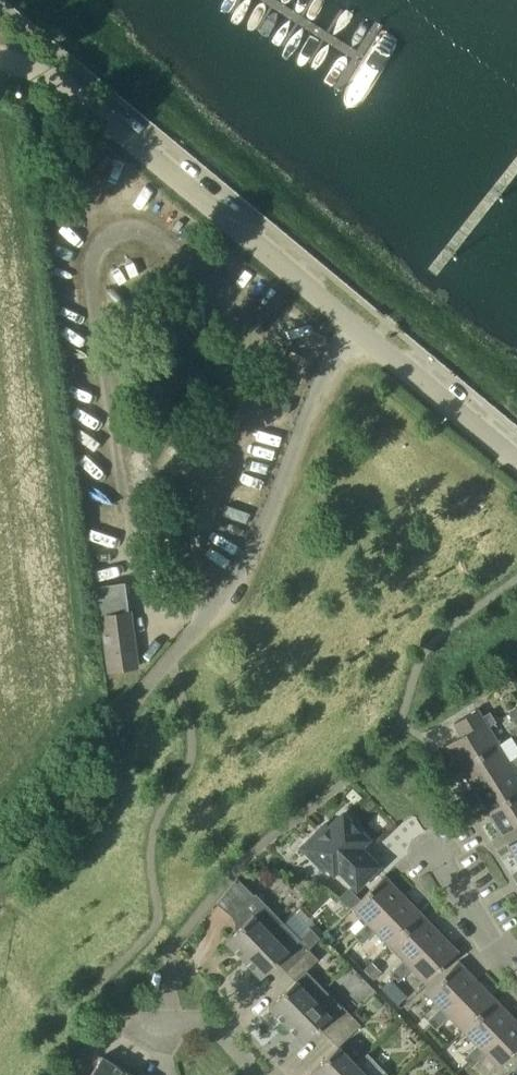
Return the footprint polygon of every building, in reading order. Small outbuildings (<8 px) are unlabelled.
[(26,110),(25,97),(25,96),(12,96),(12,110),(26,110)] [(102,615),(109,670),(137,666),(130,612),(125,612),(102,615)] [(461,767),(499,743),(489,726),(496,722),(490,711),(482,716),(477,708),(454,723),(462,735),(447,744),(461,767)] [(516,763),(516,756),(510,761),(499,743),(461,767),(474,789),(516,763)] [(516,794),(516,772),(516,771),(516,770),(516,763),(474,789),(488,812),(516,794)] [(488,812),(502,835),(516,826),(516,794),(488,812)] [(338,868),(357,887),(379,866),(361,847),(368,839),(343,813),(329,827),(326,823),(301,847),(324,870),(327,866),(334,873),(338,868)] [(509,845),(516,858),(516,840),(509,845)] [(358,939),(404,895),(385,875),(353,907),(367,922),(354,935),(358,939)] [(255,894),(255,895),(237,877),(218,901),(233,916),(242,925),(226,941),(244,959),(282,922),(255,894)] [(389,945),(422,913),(404,895),(358,939),(363,943),(376,931),(389,945)] [(395,976),(440,932),(422,913),(389,945),(404,959),(390,972),(395,976)] [(311,928),(299,939),(282,922),(244,959),(262,977),(277,962),(286,971),(309,949),(321,937),(311,928)] [(440,932),(395,976),(399,981),(412,968),(426,983),(459,951),(440,932)] [(306,970),(318,959),(309,949),(286,971),(295,980),(269,1006),(287,1024),(324,988),(306,970)] [(432,1024),(477,980),(458,961),(426,992),(441,1007),(428,1020),(425,1016),(416,1025),(423,1031),(431,1023),(432,1024)] [(463,1030),(496,999),(477,980),(432,1024),(436,1029),(449,1016),(463,1030)] [(329,1037),(351,1015),(342,1005),(341,1006),(324,988),(287,1024),(304,1043),(320,1027),(329,1037)] [(468,1062),(514,1017),(496,999),(463,1030),(477,1045),(464,1057),(468,1062)] [(356,1064),(339,1046),(361,1024),(351,1015),(329,1037),(338,1046),(311,1072),(315,1074),(345,1074),(356,1064)] [(468,1062),(473,1066),(486,1053),(500,1068),(516,1052),(516,1021),(514,1017),(468,1062)] [(385,1071),(367,1053),(356,1064),(345,1074),(389,1074),(385,1071)] [(125,1071),(103,1056),(90,1074),(122,1074),(125,1071)]
